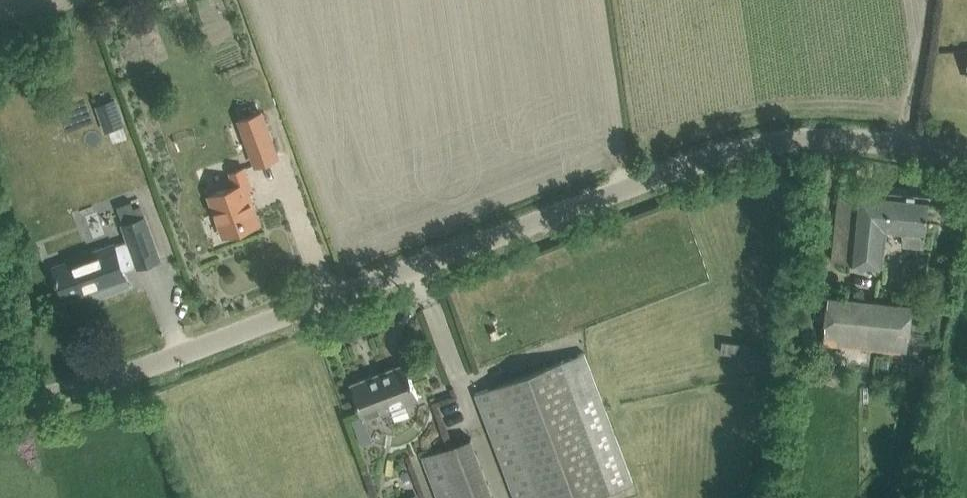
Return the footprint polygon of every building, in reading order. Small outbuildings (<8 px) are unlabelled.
[(116,98),(96,105),(105,131),(125,124),(116,98)] [(238,119),(256,166),(280,157),(263,110),(238,119)] [(251,187),(245,168),(232,172),(236,186),(209,194),(216,212),(221,210),(230,233),(260,222),(248,188),(251,187)] [(925,248),(930,195),(840,186),(833,261),(884,266),(888,230),(902,231),(904,246),(925,248)] [(139,265),(159,258),(141,205),(134,207),(132,201),(118,206),(125,225),(133,247),(118,252),(115,242),(85,253),(87,257),(55,268),(66,299),(99,287),(101,292),(128,283),(123,268),(138,262),(139,265)] [(829,297),(825,343),(908,351),(912,304),(829,297)] [(749,355),(750,343),(722,339),(720,351),(749,355)] [(476,393),(515,497),(593,497),(634,482),(584,352),(476,393)] [(419,397),(406,363),(352,384),(364,418),(419,397)] [(423,456),(439,497),(493,497),(495,497),(472,437),(423,456)]
